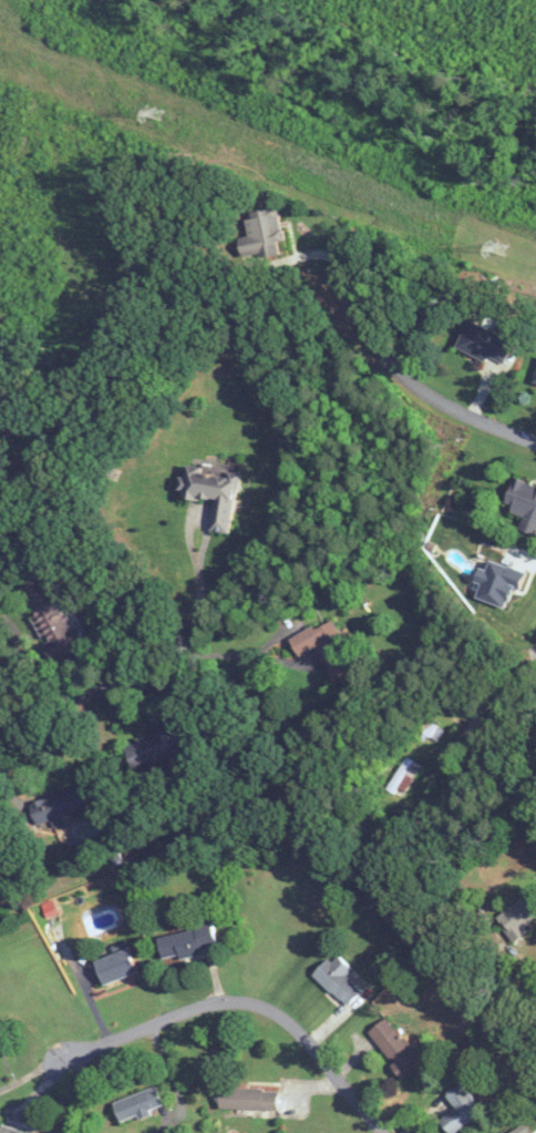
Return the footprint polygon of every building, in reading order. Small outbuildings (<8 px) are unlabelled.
[(253,211),(254,237),(241,237),(241,257),(278,256),(277,243),(282,243),(280,209),(253,211)] [(494,332),(469,320),(456,348),(485,362),(488,356),(503,363),(519,329),(500,320),(494,332)] [(239,473),(184,465),(179,498),(214,503),(209,532),(230,535),(239,473)] [(503,508),(525,516),(519,530),(535,537),(535,487),(514,479),(503,508)] [(87,644),(78,626),(70,629),(45,575),(22,586),(36,616),(31,618),(50,660),(87,644)] [(320,657),(332,680),(358,668),(334,619),(290,640),(298,657),(322,645),(326,654),(320,657)] [(163,716),(168,731),(125,745),(134,773),(183,758),(180,748),(193,744),(182,710),(163,716)] [(419,764),(405,757),(388,791),(401,798),(419,764)] [(89,810),(82,787),(28,802),(35,825),(89,810)] [(523,897),(496,918),(512,940),(535,921),(535,914),(523,897)] [(218,949),(213,924),(158,936),(164,961),(218,949)] [(138,974),(129,948),(95,959),(103,985),(138,974)] [(346,977),(352,969),(335,953),(314,977),(348,1007),(362,991),(346,977)] [(368,1033),(407,1076),(423,1061),(385,1018),(368,1033)] [(439,1119),(449,1132),(453,1132),(485,1110),(476,1098),(482,1094),(470,1078),(446,1095),(456,1107),(439,1119)] [(164,1107),(157,1087),(113,1102),(119,1122),(164,1107)] [(277,1108),(277,1088),(220,1087),(219,1108),(277,1108)] [(1,1123),(0,1125),(0,1132),(33,1132),(1,1123)]
